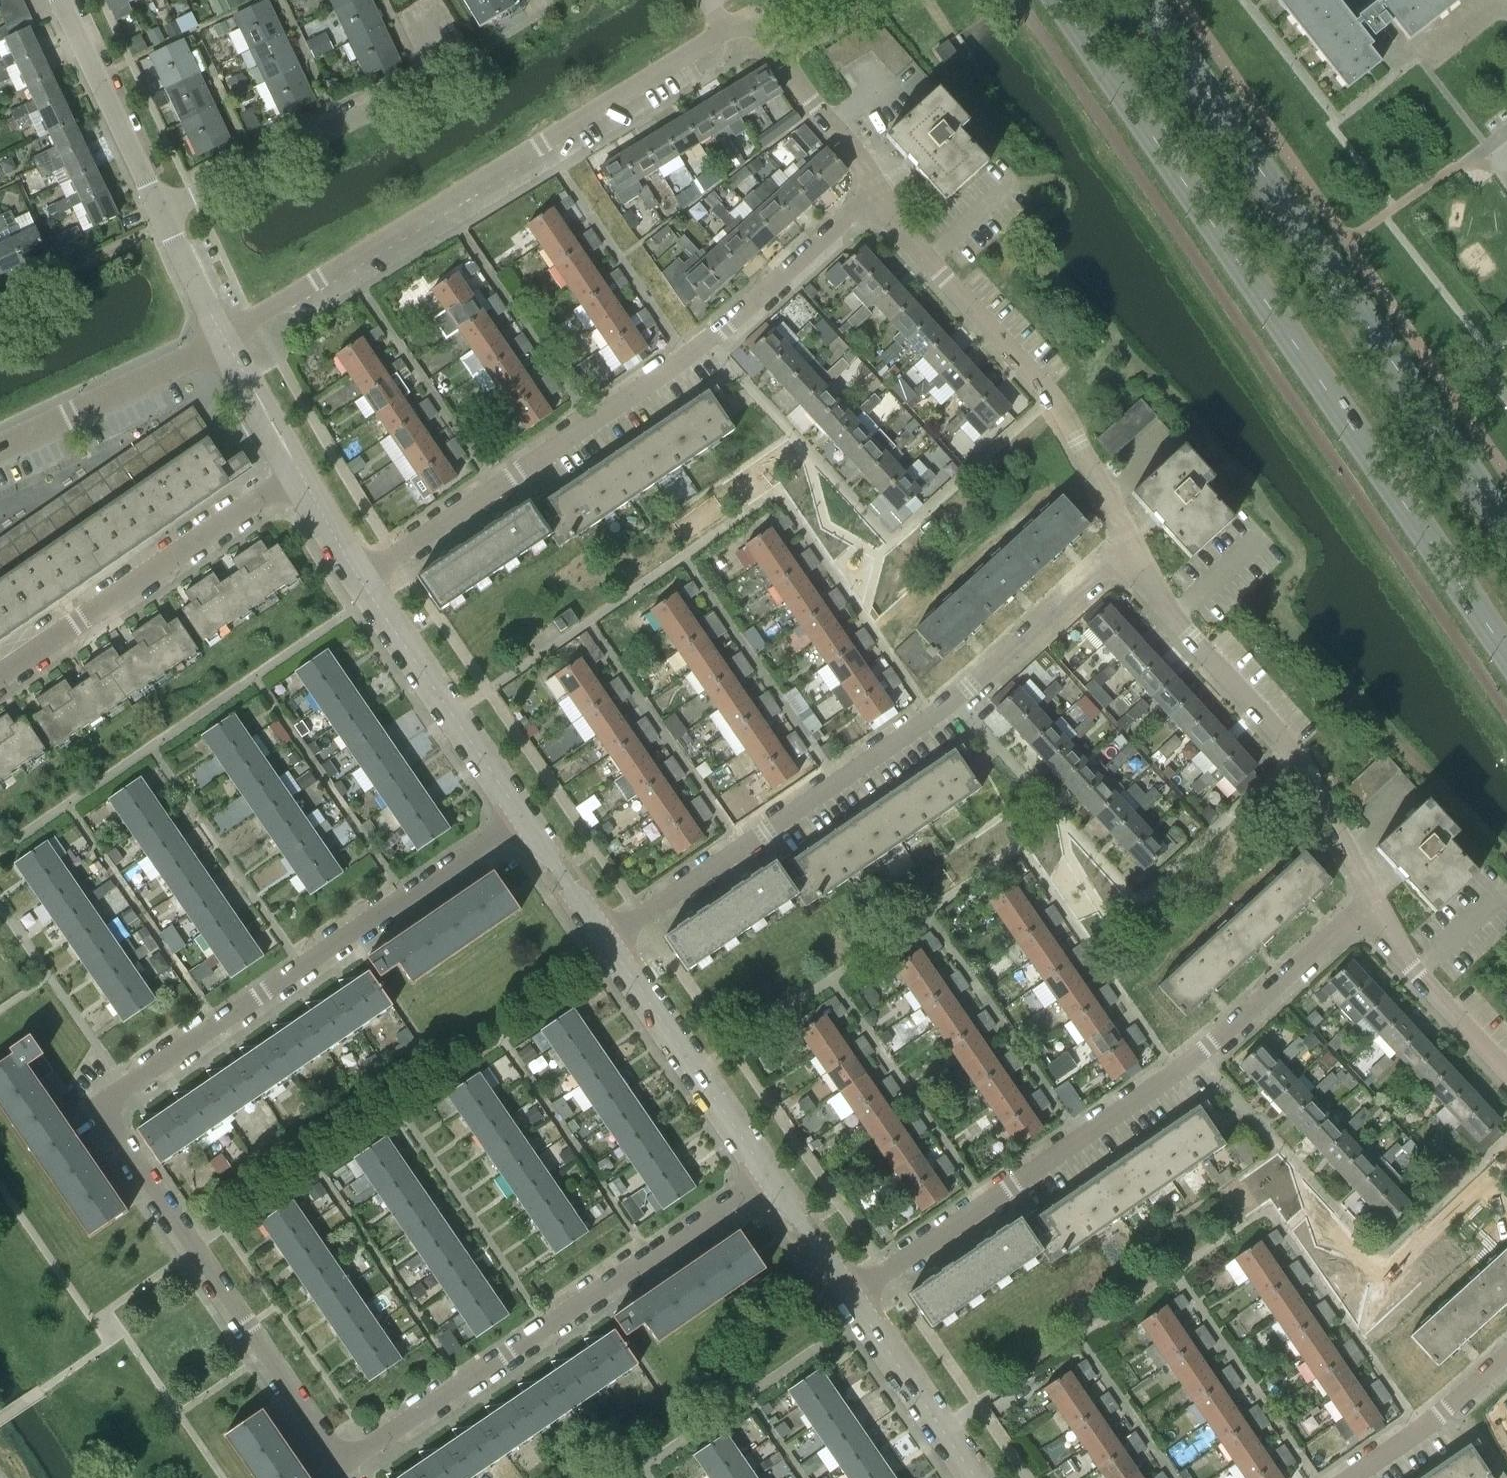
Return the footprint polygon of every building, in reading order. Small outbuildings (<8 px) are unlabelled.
[(23,0),(5,0),(0,2),(0,13),(1,15),(25,4),(23,0)] [(111,12),(128,4),(126,0),(106,0),(111,12)] [(210,0),(217,16),(230,10),(225,0),(211,0),(210,0)] [(244,0),(225,0),(230,10),(245,3),(244,0)] [(335,11),(357,0),(330,0),(335,11)] [(371,0),(357,0),(335,11),(350,43),(384,27),(371,0)] [(480,29),(514,8),(509,0),(463,0),(480,29)] [(1347,89),(1380,63),(1368,48),(1374,44),(1339,0),(1277,0),(1347,89)] [(1382,0),(1376,4),(1359,18),(1383,49),(1394,41),(1385,29),(1392,23),(1381,10),(1383,8),(1409,41),(1461,0),(1382,0)] [(284,34),(268,1),(234,17),(250,50),(284,34)] [(30,14),(25,4),(1,15),(6,26),(30,14)] [(8,69),(17,64),(41,52),(30,30),(36,27),(30,14),(6,26),(12,38),(6,40),(12,54),(0,60),(0,72),(8,68),(8,69)] [(176,20),(181,33),(193,27),(188,15),(176,20)] [(871,51),(889,35),(876,20),(859,30),(871,51)] [(322,21),(304,28),(308,39),(327,32),(322,21)] [(168,39),(180,34),(175,22),(163,27),(168,39)] [(6,40),(12,38),(6,26),(0,29),(0,43),(6,40)] [(386,78),(404,69),(384,27),(350,43),(344,46),(351,62),(357,59),(366,76),(382,69),(386,78)] [(164,41),(158,28),(146,34),(152,47),(164,41)] [(859,30),(847,37),(860,58),(871,51),(859,30)] [(299,67),(284,34),(250,50),(265,83),(299,67)] [(141,35),(125,42),(132,56),(148,49),(141,35)] [(889,35),(871,51),(879,60),(897,44),(889,35)] [(958,35),(957,35),(936,51),(950,72),(973,56),(958,35)] [(847,37),(835,44),(848,65),(860,58),(847,37)] [(306,43),(314,60),(325,55),(317,38),(306,43)] [(199,74),(184,41),(150,57),(165,90),(199,74)] [(836,72),(837,71),(848,65),(835,44),(824,51),(836,72)] [(905,52),(897,44),(879,60),(887,69),(905,52)] [(52,76),(41,52),(17,64),(28,87),(52,76)] [(913,61),(905,52),(887,69),(895,77),(913,61)] [(299,113),(299,108),(315,100),(299,67),(265,83),(256,87),(267,112),(277,107),(281,116),(289,112),(292,116),(299,113)] [(760,106),(782,93),(766,67),(745,80),(760,106)] [(215,107),(199,74),(165,90),(181,123),(215,107)] [(249,89),(243,74),(230,79),(236,94),(249,89)] [(29,115),(39,110),(63,99),(52,76),(28,87),(34,101),(10,112),(15,122),(29,115)] [(760,106),(745,80),(724,93),(740,118),(760,106)] [(916,170),(945,202),(988,163),(959,132),(969,123),(939,90),(886,138),(906,160),(908,158),(917,169),(916,170)] [(250,91),(236,98),(239,105),(253,99),(250,91)] [(152,98),(157,109),(169,103),(164,92),(152,98)] [(734,135),(728,125),(740,118),(724,93),(704,105),(719,131),(724,139),(728,136),(729,138),(734,135)] [(63,99),(39,110),(50,134),(74,123),(63,99)] [(724,139),(719,131),(704,105),(683,118),(699,143),(711,135),(716,144),(720,142),(725,150),(734,145),(729,138),(728,136),(724,139)] [(215,107),(181,123),(196,156),(230,140),(215,107)] [(802,121),(795,111),(784,118),(792,128),(802,121)] [(34,125),(29,115),(15,122),(16,123),(19,130),(20,132),(34,125)] [(699,143),(683,118),(662,131),(678,156),(699,143)] [(37,168),(52,161),(61,157),(85,146),(74,123),(50,134),(56,147),(32,158),(37,168)] [(812,133),(804,125),(795,133),(803,141),(812,133)] [(766,133),(772,142),(781,136),(774,127),(766,133)] [(678,156),(662,131),(642,143),(657,169),(678,156)] [(791,154),(799,147),(792,140),(784,147),(791,154)] [(657,169),(642,143),(621,156),(636,181),(657,169)] [(734,145),(725,150),(731,160),(740,155),(734,145)] [(42,178),(56,171),(65,167),(72,181),(96,169),(85,146),(61,157),(52,161),(37,168),(42,178)] [(808,166),(809,165),(803,158),(806,155),(799,147),(791,154),(799,162),(795,166),(801,173),(791,182),(810,205),(828,189),(808,166)] [(827,150),(809,165),(808,166),(828,189),(847,172),(827,150)] [(636,181),(621,156),(601,169),(616,194),(636,181)] [(753,178),(761,171),(754,162),(746,168),(753,178)] [(702,195),(722,180),(714,168),(694,183),(695,184),(702,195)] [(743,186),(753,178),(746,168),(736,177),(743,186)] [(107,192),(96,169),(72,181),(78,193),(54,205),(58,212),(59,215),(83,204),(107,192)] [(792,221),(810,205),(791,182),(781,190),(770,178),(761,186),(772,199),(792,221)] [(689,186),(677,192),(684,205),(696,200),(689,186)] [(792,221),(772,199),(761,186),(753,194),(765,206),(755,215),(774,237),(792,221)] [(643,200),(652,195),(646,187),(638,192),(643,200)] [(107,192),(83,204),(94,227),(118,216),(107,192)] [(722,202),(713,193),(708,198),(716,207),(720,204),(722,202)] [(658,205),(652,195),(643,200),(649,210),(658,205)] [(565,212),(575,205),(569,198),(559,204),(565,212)] [(719,218),(727,212),(720,204),(716,207),(713,211),(719,218)] [(58,212),(54,205),(46,209),(50,216),(58,212)] [(527,225),(541,246),(566,229),(552,208),(527,225)] [(11,211),(1,216),(9,230),(18,226),(15,219),(11,211)] [(719,218),(727,226),(722,231),(729,238),(719,247),(738,269),(756,253),(730,223),(734,220),(727,212),(719,218)] [(738,216),(734,220),(730,223),(756,253),(774,237),(755,215),(745,223),(738,216)] [(1,216),(0,216),(0,234),(9,230),(1,216)] [(18,226),(9,230),(13,239),(25,264),(47,254),(35,229),(22,235),(18,226)] [(77,227),(63,234),(68,244),(82,237),(77,227)] [(580,249),(566,229),(541,246),(555,266),(580,249)] [(581,236),(586,244),(596,237),(591,230),(581,236)] [(676,243),(683,251),(691,244),(684,236),(676,243)] [(601,245),(596,237),(586,244),(592,252),(601,245)] [(25,264),(13,239),(0,245),(0,271),(2,275),(25,264)] [(691,259),(694,256),(695,255),(699,252),(691,244),(683,251),(691,259)] [(68,246),(57,251),(61,260),(72,255),(68,246)] [(702,249),(699,252),(695,255),(701,263),(700,263),(720,286),(738,269),(719,247),(709,256),(702,249)] [(863,247),(842,266),(838,262),(823,276),(835,288),(849,276),(858,286),(880,266),(863,247)] [(568,285),(593,269),(580,249),(555,266),(568,285)] [(694,256),(691,259),(684,265),(678,258),(661,273),(684,307),(697,295),(703,302),(720,286),(700,263),(694,256)] [(469,277),(479,270),(474,263),(464,269),(469,277)] [(867,310),(874,304),(896,284),(880,266),(858,286),(851,292),(864,307),(867,310)] [(607,288),(593,269),(568,285),(582,305),(607,288)] [(608,276),(613,284),(623,277),(618,269),(608,276)] [(432,290),(446,311),(471,294),(457,273),(432,290)] [(628,285),(623,277),(613,284),(618,291),(628,285)] [(810,284),(802,290),(811,299),(818,293),(810,284)] [(913,301),(896,284),(874,304),(890,322),(913,301)] [(620,308),(607,288),(582,305),(595,325),(620,308)] [(484,314),(471,294),(446,311),(459,330),(484,314)] [(486,301),(491,309),(501,302),(496,295),(486,301)] [(900,346),(907,340),(929,319),(913,301),(890,322),(900,332),(892,339),(896,343),(900,346)] [(506,310),(501,302),(491,309),(496,316),(506,310)] [(871,314),(867,310),(864,307),(856,314),(862,322),(871,314)] [(595,325),(608,345),(633,328),(620,308),(595,325)] [(635,316),(640,323),(650,317),(645,309),(635,316)] [(498,333),(484,314),(459,330),(473,350),(498,333)] [(862,322),(856,314),(841,328),(844,332),(851,325),(855,329),(862,322)] [(655,324),(650,317),(640,323),(645,331),(655,324)] [(945,337),(929,319),(907,340),(923,358),(945,337)] [(750,350),(767,368),(789,348),(789,349),(797,342),(800,346),(808,339),(801,331),(796,336),(783,320),(772,330),(750,350)] [(822,341),(833,331),(823,320),(813,328),(816,331),(815,333),(822,341)] [(772,330),(766,324),(744,343),(750,350),(772,330)] [(801,331),(808,339),(815,333),(816,331),(813,328),(809,324),(801,331)] [(374,341),(383,335),(378,328),(369,334),(374,341)] [(647,349),(633,328),(608,345),(622,366),(647,349)] [(511,353),(498,333),(473,350),(486,370),(511,353)] [(513,341),(518,349),(527,342),(523,335),(513,341)] [(940,375),(962,355),(945,337),(923,358),(939,375),(940,375)] [(337,355),(350,375),(375,358),(362,338),(337,355)] [(532,349),(527,342),(518,349),(523,356),(532,349)] [(896,343),(889,349),(896,356),(903,350),(900,346),(896,343)] [(767,368),(784,386),(806,366),(789,349),(789,348),(767,368)] [(896,356),(889,349),(880,357),(887,364),(896,356)] [(854,355),(851,351),(842,359),(845,363),(854,355)] [(524,373),(511,353),(486,370),(500,390),(524,373)] [(978,373),(962,355),(940,375),(939,375),(932,381),(929,378),(921,385),(928,393),(934,387),(938,391),(947,383),(956,393),(978,373)] [(389,378),(375,358),(350,375),(364,395),(389,378)] [(842,359),(834,367),(841,374),(849,367),(845,363),(842,359)] [(391,366),(396,374),(405,367),(400,360),(391,366)] [(784,386),(800,404),(822,384),(806,366),(784,386)] [(410,375),(405,367),(396,374),(401,381),(410,375)] [(841,374),(834,367),(826,374),(833,381),(841,374)] [(574,369),(565,375),(573,388),(579,383),(580,378),(574,369)] [(538,393),(524,373),(500,390),(513,410),(538,393)] [(972,411),(994,391),(978,373),(956,393),(972,411)] [(540,381),(545,388),(554,382),(549,374),(540,381)] [(402,398),(389,378),(364,395),(377,415),(402,398)] [(906,405),(907,404),(915,397),(899,380),(890,388),(906,405)] [(559,389),(554,382),(545,388),(550,396),(559,389)] [(838,402),(822,384),(800,404),(817,422),(838,402)] [(928,393),(921,385),(913,393),(916,397),(920,400),(928,393)] [(1011,410),(994,391),(972,411),(989,430),(1011,410)] [(552,413),(538,393),(513,410),(527,430),(552,413)] [(549,508),(538,516),(551,534),(550,535),(559,548),(574,537),(575,538),(735,430),(711,395),(547,506),(549,508)] [(866,403),(873,410),(881,402),(874,395),(866,403)] [(908,404),(914,410),(922,402),(920,400),(916,397),(908,404)] [(377,415),(391,435),(416,418),(402,398),(377,415)] [(1141,399),(1132,407),(1148,425),(1157,417),(1141,399)] [(417,406),(422,413),(432,407),(427,400),(417,406)] [(855,420),(838,402),(817,422),(833,440),(855,420)] [(865,417),(873,410),(866,403),(858,410),(865,417)] [(437,414),(432,407),(422,413),(428,421),(437,414)] [(1132,407),(1123,415),(1139,433),(1148,425),(1132,407)] [(954,421),(961,427),(968,421),(962,414),(954,421)] [(1123,415),(1114,424),(1130,442),(1139,433),(1123,415)] [(0,550),(0,636),(250,464),(243,453),(226,464),(212,443),(211,443),(194,417),(0,550)] [(343,438),(351,450),(383,429),(375,417),(343,438)] [(429,438),(416,418),(391,435),(404,455),(429,438)] [(849,457),(871,437),(855,420),(833,440),(849,457)] [(961,427),(954,421),(945,428),(952,435),(961,427)] [(1114,424),(1105,432),(1121,450),(1130,442),(1114,424)] [(899,438),(906,445),(914,438),(907,431),(899,438)] [(1113,458),(1113,457),(1121,450),(1105,432),(1096,440),(1113,458)] [(871,437),(849,457),(865,475),(887,455),(871,437)] [(404,455),(418,475),(443,458),(429,438),(404,455)] [(897,453),(906,445),(899,438),(891,445),(897,453)] [(445,446),(450,453),(459,447),(454,439),(445,446)] [(1184,446),(1131,495),(1151,516),(1153,515),(1163,525),(1161,527),(1190,559),(1233,519),(1205,488),(1214,479),(1184,446)] [(464,454),(459,447),(450,453),(455,461),(464,454)] [(904,474),(895,464),(887,455),(865,475),(882,494),(904,474)] [(347,464),(353,473),(365,465),(359,456),(347,464)] [(457,478),(443,458),(418,475),(432,495),(457,478)] [(362,483),(370,496),(403,476),(395,463),(362,483)] [(921,497),(927,503),(963,469),(957,463),(921,497)] [(899,512),(921,492),(937,478),(929,469),(913,483),(904,474),(882,494),(899,512)] [(1013,541),(1041,571),(1090,526),(1062,496),(1013,541)] [(495,572),(550,535),(551,534),(538,516),(530,503),(474,541),(495,572)] [(783,532),(792,525),(787,517),(777,524),(783,532)] [(760,566),(785,549),(771,528),(746,545),(760,566)] [(261,541),(246,551),(275,592),(284,586),(285,588),(297,580),(295,578),(299,576),(278,545),(268,552),(261,541)] [(440,609),(495,572),(474,541),(419,578),(440,609)] [(1013,541),(964,585),(991,616),(1041,571),(1013,541)] [(798,568),(785,549),(760,566),(773,586),(798,568)] [(800,556),(805,564),(814,557),(809,550),(800,556)] [(265,599),(275,592),(246,551),(232,561),(238,571),(229,578),(251,608),(253,607),(254,608),(265,601),(265,599)] [(820,565),(814,557),(805,564),(810,571),(820,565)] [(812,588),(798,568),(773,586),(787,605),(812,588)] [(213,574),(199,584),(227,624),(237,618),(238,620),(249,612),(247,611),(251,608),(229,578),(220,584),(213,574)] [(689,599),(699,592),(692,583),(682,589),(689,599)] [(217,632),(227,624),(199,584),(184,594),(191,604),(182,610),(203,641),(206,639),(207,641),(218,633),(217,632)] [(942,661),(991,616),(964,585),(915,630),(916,632),(895,653),(919,680),(942,660),(942,661)] [(825,608),(812,588),(787,605),(800,625),(825,608)] [(827,596),(832,604),(842,597),(836,589),(827,596)] [(665,631),(690,614),(676,593),(651,610),(665,631)] [(847,604),(842,597),(832,604),(837,611),(847,604)] [(1109,605),(1086,626),(1103,644),(1126,624),(1109,605)] [(839,628),(825,608),(800,625),(814,645),(839,628)] [(571,609),(551,622),(560,635),(579,622),(571,609)] [(703,620),(710,629),(719,623),(713,613),(703,620)] [(703,634),(690,614),(665,631),(678,651),(703,634)] [(160,615),(146,625),(174,666),(184,659),(185,661),(196,654),(195,652),(198,650),(177,619),(167,625),(160,615)] [(726,632),(719,623),(710,629),(716,638),(726,632)] [(1126,624),(1103,644),(1119,662),(1142,641),(1126,624)] [(164,673),(174,666),(146,625),(131,635),(138,645),(129,652),(150,682),(153,681),(154,682),(165,675),(164,673)] [(767,648),(754,627),(743,634),(757,655),(767,648)] [(852,648),(839,628),(814,645),(828,665),(852,648)] [(854,636),(859,643),(869,636),(864,629),(854,636)] [(717,654),(703,634),(678,651),(692,671),(717,654)] [(874,644),(869,636),(859,643),(864,651),(874,644)] [(1142,641),(1119,662),(1136,680),(1158,659),(1142,641)] [(113,647),(98,657),(127,699),(136,692),(138,694),(149,686),(147,684),(150,682),(129,652),(120,658),(113,647)] [(594,664),(603,657),(597,648),(587,654),(594,664)] [(866,667),(852,648),(828,665),(841,685),(866,667)] [(308,693),(342,670),(328,650),(295,673),(308,693)] [(731,660),(737,669),(746,662),(740,653),(731,660)] [(730,673),(717,654),(692,671),(705,690),(730,673)] [(116,706),(127,699),(98,657),(84,667),(91,678),(81,684),(103,715),(105,713),(107,715),(118,707),(116,706)] [(569,696),(594,679),(580,658),(555,676),(569,696)] [(1158,659),(1136,680),(1152,698),(1174,677),(1158,659)] [(753,672),(746,662),(737,669),(743,678),(753,672)] [(1102,672),(1108,679),(1116,672),(1110,665),(1102,672)] [(880,687),(866,667),(841,685),(855,704),(880,687)] [(881,675),(886,683),(896,676),(891,669),(881,675)] [(356,690),(342,670),(308,693),(322,713),(356,690)] [(1108,679),(1102,672),(1094,680),(1097,684),(1100,687),(1108,679)] [(744,693),(730,673),(705,690),(719,710),(744,693)] [(901,684),(896,676),(886,683),(891,690),(901,684)] [(1174,677),(1152,698),(1169,716),(1192,696),(1174,677)] [(608,685),(615,694),(624,688),(618,678),(608,685)] [(608,699),(594,679),(569,696),(583,716),(608,699)] [(65,680),(51,690),(79,731),(89,725),(90,726),(101,719),(100,717),(103,715),(81,684),(72,690),(65,680)] [(1097,684),(1094,680),(1085,687),(1089,691),(1097,684)] [(1048,689),(1055,697),(1062,690),(1055,682),(1048,689)] [(894,708),(880,687),(855,704),(869,725),(894,708)] [(630,697),(624,688),(615,694),(621,703),(630,697)] [(1019,688),(996,708),(1012,726),(1035,706),(1019,688)] [(1055,697),(1048,689),(1039,697),(1046,704),(1055,697)] [(69,738),(79,731),(51,690),(36,700),(43,710),(34,716),(55,748),(58,746),(59,747),(70,740),(69,738)] [(369,710),(356,690),(322,713),(336,733),(369,710)] [(757,713),(744,693),(719,710),(732,730),(757,713)] [(758,699),(764,708),(773,702),(767,693),(758,699)] [(1192,696),(1169,716),(1185,734),(1208,714),(1192,696)] [(622,719),(608,699),(583,716),(597,736),(622,719)] [(1135,707),(1141,714),(1149,708),(1142,701),(1135,707)] [(295,711),(297,710),(292,702),(283,707),(289,715),(295,711)] [(780,711),(773,702),(764,708),(770,718),(780,711)] [(1035,706),(1012,726),(1029,745),(1052,724),(1035,706)] [(1141,714),(1135,707),(1126,715),(1133,722),(1141,714)] [(383,730),(369,710),(336,733),(349,753),(383,730)] [(771,733),(757,713),(732,730),(746,750),(771,733)] [(0,719),(0,734),(21,765),(31,759),(32,760),(43,753),(42,751),(45,749),(24,718),(15,725),(7,714),(0,719)] [(201,737),(215,757),(249,734),(235,714),(201,737)] [(813,714),(802,722),(811,735),(822,728),(813,714)] [(1185,734),(1179,740),(1181,744),(1192,741),(1202,752),(1224,731),(1208,714),(1185,734)] [(635,725),(642,734),(651,727),(645,718),(635,725)] [(1080,725),(1087,732),(1095,725),(1088,718),(1080,725)] [(635,738),(622,719),(597,736),(610,755),(635,738)] [(302,720),(294,726),(302,738),(310,732),(302,720)] [(539,732),(533,723),(522,729),(529,739),(539,732)] [(1052,724),(1029,745),(1045,762),(1068,742),(1052,724)] [(1087,732),(1080,725),(1072,733),(1079,740),(1087,732)] [(658,736),(651,727),(642,734),(648,743),(658,736)] [(283,728),(273,734),(282,747),(291,741),(283,728)] [(396,749),(383,730),(349,753),(363,772),(396,749)] [(1224,731),(1202,752),(1218,770),(1240,749),(1224,731)] [(785,739),(791,748),(801,742),(794,732),(785,739)] [(686,733),(676,741),(683,751),(693,744),(686,733)] [(784,753),(771,733),(746,750),(759,770),(784,753)] [(21,765),(0,734),(0,780),(1,781),(12,774),(11,772),(21,765)] [(215,757),(229,777),(262,754),(249,734),(215,757)] [(1175,736),(1167,743),(1173,751),(1181,744),(1179,740),(1175,736)] [(649,758),(635,738),(610,755),(624,775),(649,758)] [(314,741),(307,746),(314,756),(321,751),(314,741)] [(807,751),(801,742),(791,748),(797,757),(807,751)] [(1068,742),(1045,762),(1061,780),(1084,759),(1068,742)] [(1167,743),(1159,751),(1165,758),(1173,751),(1167,743)] [(1129,745),(1121,753),(1127,761),(1136,753),(1129,745)] [(410,769),(396,749),(363,772),(376,792),(410,769)] [(1218,770),(1211,776),(1214,779),(1217,783),(1224,777),(1235,788),(1242,796),(1261,778),(1254,770),(1257,767),(1240,749),(1218,770)] [(304,760),(298,751),(288,758),(294,768),(304,760)] [(798,773),(784,753),(759,770),(773,790),(798,773)] [(846,881),(968,798),(981,789),(957,753),(794,865),(795,868),(793,870),(815,902),(846,881)] [(1121,753),(1113,760),(1120,767),(1127,761),(1121,753)] [(1384,753),(1375,761),(1392,779),(1400,771),(1384,753)] [(229,777),(242,797),(275,774),(262,754),(229,777)] [(662,778),(649,758),(624,775),(637,795),(662,778)] [(662,764),(669,773),(678,767),(672,758),(662,764)] [(338,772),(329,759),(321,765),(330,777),(338,772)] [(1084,759),(1061,780),(1078,798),(1108,771),(1111,775),(1120,767),(1113,760),(1105,768),(1101,763),(1094,769),(1085,760),(1084,759)] [(1375,761),(1366,770),(1383,787),(1392,779),(1375,761)] [(685,776),(678,767),(669,773),(675,783),(685,776)] [(423,789),(410,769),(376,792),(390,812),(423,789)] [(1366,770),(1357,778),(1374,796),(1383,787),(1366,770)] [(302,792),(317,782),(310,771),(295,782),(302,792)] [(1108,771),(1078,798),(1094,816),(1117,795),(1124,788),(1116,780),(1111,775),(1108,771)] [(1207,772),(1200,778),(1206,786),(1214,779),(1211,776),(1207,772)] [(242,797),(255,816),(289,793),(275,774),(242,797)] [(122,821),(155,798),(141,777),(108,800),(122,821)] [(676,798),(662,778),(637,795),(651,815),(676,798)] [(1200,778),(1191,786),(1198,794),(1206,786),(1200,778)] [(1357,778),(1349,786),(1365,804),(1374,796),(1357,778)] [(348,792),(341,781),(334,786),(342,797),(348,792)] [(1356,812),(1357,812),(1365,804),(1349,786),(1340,794),(1356,812)] [(1117,795),(1094,816),(1110,833),(1133,813),(1140,807),(1144,811),(1152,803),(1146,796),(1137,804),(1124,790),(1125,789),(1124,788),(1117,795)] [(437,809),(423,789),(390,812),(403,832),(437,809)] [(1153,789),(1146,796),(1152,803),(1160,796),(1153,789)] [(255,816),(269,836),(302,813),(289,793),(255,816)] [(591,812),(602,805),(595,795),(584,802),(591,812)] [(690,804),(696,813),(705,806),(699,797),(690,804)] [(169,817),(155,798),(122,821),(135,840),(169,817)] [(689,817),(676,798),(651,815),(664,835),(689,817)] [(1428,800),(1375,849),(1395,871),(1397,869),(1407,879),(1405,881),(1434,913),(1477,873),(1448,842),(1458,833),(1428,800)] [(1217,814),(1209,805),(1200,813),(1209,822),(1217,814)] [(712,815),(705,806),(696,813),(702,822),(712,815)] [(451,829),(437,809),(403,832),(417,852),(451,829)] [(269,836),(282,856),(316,833),(314,830),(302,813),(269,836)] [(1133,813),(1110,833),(1126,851),(1149,830),(1133,813)] [(316,833),(319,837),(342,822),(337,814),(314,830),(316,833)] [(182,837),(169,817),(135,840),(149,860),(182,837)] [(703,838),(689,817),(664,835),(678,855),(703,838)] [(369,820),(361,825),(368,835),(376,830),(369,820)] [(609,821),(600,827),(606,836),(615,831),(609,821)] [(1149,830),(1126,851),(1145,871),(1167,850),(1167,849),(1173,843),(1181,836),(1175,828),(1160,842),(1149,830)] [(387,856),(395,851),(392,847),(401,841),(399,837),(395,831),(378,843),(387,856)] [(282,856),(296,875),(329,853),(319,837),(316,833),(282,856)] [(196,857),(182,837),(149,860),(162,880),(196,857)] [(621,847),(617,840),(604,849),(609,856),(621,847)] [(14,864),(28,885),(62,862),(57,855),(48,841),(14,864)] [(69,846),(57,855),(62,862),(74,853),(69,846)] [(123,860),(115,850),(108,855),(115,865),(123,860)] [(1332,881),(1304,851),(1256,897),(1283,927),(1332,881)] [(329,853),(296,875),(310,896),(343,873),(329,853)] [(209,877),(196,857),(162,880),(176,899),(209,877)] [(75,881),(62,862),(28,885),(41,904),(75,881)] [(806,908),(815,902),(793,870),(785,875),(776,863),(721,901),(742,932),(797,894),(806,908)] [(391,949),(388,944),(376,953),(389,972),(400,964),(413,983),(520,910),(494,872),(493,872),(496,877),(391,949)] [(1026,888),(1036,881),(1031,874),(1021,880),(1026,888)] [(223,896),(209,877),(176,899),(189,919),(223,896)] [(116,888),(111,880),(100,888),(105,895),(116,888)] [(41,904),(55,924),(89,901),(75,881),(41,904)] [(1003,922),(1028,905),(1014,884),(989,902),(1003,922)] [(236,916),(223,896),(189,919),(203,939),(236,916)] [(1256,897),(1207,942),(1234,972),(1283,927),(1256,897)] [(102,921),(89,901),(55,924),(68,944),(102,921)] [(687,969),(742,932),(721,901),(666,938),(687,969)] [(1042,925),(1028,905),(1003,922),(1017,942),(1042,925)] [(1043,912),(1048,920),(1058,913),(1053,906),(1043,912)] [(131,910),(121,917),(127,927),(138,919),(131,910)] [(1063,921),(1058,913),(1048,920),(1053,928),(1063,921)] [(250,936),(236,916),(203,939),(216,959),(250,936)] [(68,944),(82,963),(115,940),(102,921),(68,944)] [(178,923),(165,931),(176,951),(190,943),(178,923)] [(1055,944),(1042,925),(1017,942),(1030,961),(1055,944)] [(150,952),(158,947),(150,935),(142,941),(150,952)] [(264,956),(250,936),(216,959),(230,979),(264,956)] [(931,953),(941,947),(936,939),(926,945),(931,953)] [(129,960),(115,940),(82,963),(95,983),(129,960)] [(1234,972),(1207,942),(1158,987),(1186,1017),(1234,972)] [(1069,964),(1055,944),(1030,961),(1044,981),(1069,964)] [(1070,952),(1075,960),(1085,953),(1080,945),(1070,952)] [(895,967),(909,987),(933,970),(919,950),(895,967)] [(160,953),(149,961),(158,975),(169,967),(160,953)] [(1091,961),(1085,953),(1075,960),(1081,967),(1091,961)] [(95,983),(109,1003),(142,980),(129,960),(95,983)] [(1321,1003),(1336,989),(1347,1000),(1369,980),(1351,961),(1314,995),(1321,1003)] [(992,990),(1015,1022),(1052,994),(1029,963),(992,990)] [(1044,981),(1058,1001),(1083,984),(1069,964),(1044,981)] [(208,976),(200,965),(190,972),(198,983),(208,976)] [(989,974),(983,965),(975,971),(981,980),(989,974)] [(947,990),(933,970),(909,987),(922,1007),(947,990)] [(369,971),(335,994),(359,1029),(393,1006),(369,971)] [(948,978),(953,986),(963,979),(958,971),(948,978)] [(969,987),(963,979),(953,986),(959,993),(969,987)] [(156,1000),(142,980),(109,1003),(123,1023),(156,1000)] [(1363,1017),(1385,997),(1369,980),(1347,1000),(1356,1009),(1349,1016),(1353,1021),(1356,1024),(1363,1017)] [(1096,1003),(1083,984),(1058,1001),(1071,1021),(1096,1003)] [(1097,992),(1102,999),(1112,992),(1107,985),(1097,992)] [(961,1010),(947,990),(922,1007),(936,1027),(961,1010)] [(1118,1000),(1112,992),(1102,999),(1108,1007),(1118,1000)] [(335,994),(302,1017),(326,1051),(359,1029),(335,994)] [(1379,1035),(1401,1015),(1385,997),(1363,1017),(1379,1035)] [(1110,1023),(1096,1003),(1071,1021),(1085,1040),(1110,1023)] [(836,1019),(846,1012),(841,1005),(831,1011),(836,1019)] [(541,1031),(555,1051),(588,1029),(574,1008),(541,1031)] [(974,1029),(961,1010),(936,1027),(949,1046),(974,1029)] [(1315,1026),(1323,1019),(1314,1010),(1306,1017),(1315,1026)] [(875,1022),(876,1016),(873,1011),(864,1017),(870,1025),(875,1022)] [(975,1018),(980,1025),(990,1018),(985,1011),(975,1018)] [(800,1032),(814,1053),(838,1036),(824,1015),(800,1032)] [(1418,1033),(1401,1015),(1379,1035),(1396,1053),(1418,1033)] [(302,1017),(269,1039),(293,1074),(326,1051),(302,1017)] [(996,1026),(990,1018),(980,1025),(986,1033),(996,1026)] [(1345,1028),(1351,1035),(1360,1028),(1356,1024),(1353,1021),(1345,1028)] [(1123,1043),(1110,1023),(1085,1040),(1098,1060),(1123,1043)] [(1124,1031),(1130,1039),(1140,1032),(1135,1025),(1124,1031)] [(401,1043),(389,1051),(395,1059),(417,1044),(406,1028),(396,1035),(401,1043)] [(1351,1035),(1345,1028),(1337,1035),(1343,1042),(1351,1035)] [(602,1048),(588,1029),(555,1051),(568,1071),(602,1048)] [(988,1049),(974,1029),(949,1046),(963,1066),(988,1049)] [(1145,1040),(1140,1032),(1130,1039),(1135,1047),(1145,1040)] [(879,1038),(884,1045),(892,1040),(887,1033),(879,1038)] [(1412,1071),(1434,1051),(1418,1033),(1396,1053),(1412,1071)] [(90,1236),(124,1213),(128,1210),(35,1075),(47,1066),(48,1065),(42,1056),(44,1054),(31,1035),(10,1049),(14,1054),(0,1063),(0,1106),(90,1236)] [(852,1055),(838,1036),(814,1053),(827,1072),(852,1055)] [(853,1043),(858,1051),(868,1044),(863,1037),(853,1043)] [(1290,1046),(1297,1053),(1305,1045),(1299,1038),(1290,1046)] [(269,1039),(237,1062),(260,1096),(293,1074),(269,1039)] [(1054,1083),(1094,1055),(1082,1039),(1043,1067),(1054,1083)] [(1027,1051),(1034,1061),(1043,1055),(1046,1053),(1040,1043),(1027,1051)] [(1137,1063),(1123,1043),(1098,1060),(1112,1080),(1137,1063)] [(518,1053),(525,1064),(539,1054),(532,1044),(518,1053)] [(873,1052),(868,1044),(858,1051),(863,1059),(873,1052)] [(1240,1064),(1257,1083),(1279,1063),(1262,1044),(1240,1064)] [(1297,1053),(1290,1046),(1283,1053),(1289,1060),(1297,1053)] [(568,1071),(582,1091),(615,1068),(602,1048),(568,1071)] [(1001,1069),(988,1049),(963,1066),(976,1086),(1001,1069)] [(781,1063),(772,1050),(761,1058),(770,1071),(781,1063)] [(1336,1060),(1327,1050),(1320,1057),(1329,1067),(1336,1060)] [(1002,1057),(1008,1065),(1017,1058),(1012,1051),(1002,1057)] [(1451,1068),(1434,1051),(1412,1071),(1429,1088),(1451,1068)] [(375,1055),(363,1063),(371,1075),(384,1067),(375,1055)] [(866,1075),(852,1055),(827,1072),(841,1092),(866,1075)] [(528,1065),(535,1075),(549,1065),(542,1056),(528,1065)] [(1378,1064),(1385,1071),(1393,1063),(1386,1056),(1378,1064)] [(1023,1066),(1017,1058),(1008,1065),(1013,1073),(1023,1066)] [(237,1062),(204,1084),(227,1119),(260,1096),(237,1062)] [(1295,1080),(1279,1063),(1257,1083),(1273,1100),(1295,1080)] [(1385,1071),(1378,1064),(1370,1071),(1376,1078),(1385,1071)] [(629,1088),(615,1068),(582,1091),(595,1111),(629,1088)] [(1429,1088),(1445,1106),(1467,1086),(1451,1068),(1429,1088)] [(1015,1089),(1001,1069),(976,1086),(990,1106),(1015,1089)] [(446,1095),(460,1116),(494,1093),(480,1072),(446,1095)] [(1323,1081),(1330,1088),(1338,1081),(1331,1073),(1323,1081)] [(879,1095),(866,1075),(841,1092),(855,1112),(879,1095)] [(815,1099),(833,1086),(826,1076),(807,1089),(815,1099)] [(880,1083),(885,1091),(895,1084),(890,1076),(880,1083)] [(1077,1115),(1090,1106),(1071,1079),(1058,1089),(1077,1115)] [(1289,1118),(1311,1098),(1295,1080),(1273,1100),(1289,1118)] [(1330,1088),(1323,1081),(1315,1088),(1322,1096),(1330,1088)] [(204,1084),(171,1107),(194,1141),(227,1119),(204,1084)] [(901,1092),(895,1084),(885,1091),(891,1098),(901,1092)] [(1483,1104),(1467,1086),(1445,1106),(1461,1124),(1483,1104)] [(606,1126),(609,1131),(642,1108),(629,1088),(595,1111),(606,1126)] [(1028,1109),(1015,1089),(990,1106),(1004,1125),(1028,1109)] [(1029,1097),(1035,1104),(1045,1098),(1040,1090),(1029,1097)] [(1411,1099),(1417,1106),(1425,1099),(1419,1091),(1411,1099)] [(460,1116),(474,1136),(507,1113),(494,1093),(460,1116)] [(815,1106),(808,1095),(798,1102),(805,1112),(815,1106)] [(893,1115),(879,1095),(855,1112),(868,1132),(893,1115)] [(562,1097),(552,1104),(564,1121),(574,1114),(562,1097)] [(1050,1105),(1045,1098),(1035,1104),(1040,1112),(1050,1105)] [(1328,1116),(1311,1098),(1289,1118),(1306,1137),(1328,1116)] [(1417,1106),(1411,1099),(1402,1106),(1409,1113),(1417,1106)] [(1496,1126),(1500,1122),(1483,1104),(1461,1124),(1454,1130),(1458,1134),(1479,1157),(1503,1134),(1496,1126)] [(531,1110),(537,1120),(544,1116),(538,1106),(531,1110)] [(194,1141),(171,1107),(137,1130),(161,1164),(194,1141)] [(656,1127),(642,1108),(609,1131),(610,1133),(622,1150),(656,1127)] [(1042,1129),(1028,1109),(1004,1125),(1017,1146),(1042,1129)] [(1039,1224),(1038,1226),(1059,1257),(1066,1253),(1066,1254),(1087,1240),(1199,1163),(1207,1157),(1226,1145),(1202,1109),(1038,1222),(1039,1224)] [(1356,1116),(1363,1124),(1370,1116),(1366,1111),(1364,1109),(1356,1116)] [(474,1136),(487,1155),(521,1132),(507,1113),(474,1136)] [(906,1135),(893,1115),(868,1132),(882,1152),(906,1135)] [(907,1123),(913,1130),(923,1124),(917,1116),(907,1123)] [(1322,1154),(1344,1133),(1328,1116),(1306,1137),(1322,1154)] [(1363,1124),(1356,1116),(1348,1124),(1355,1131),(1363,1124)] [(586,1125),(581,1118),(572,1123),(574,1125),(569,1128),(573,1134),(586,1125)] [(928,1131),(923,1124),(913,1130),(918,1138),(928,1131)] [(622,1150),(636,1170),(669,1147),(656,1127),(622,1150)] [(857,1136),(850,1127),(840,1134),(847,1143),(857,1136)] [(1444,1134),(1450,1141),(1458,1134),(1454,1130),(1451,1127),(1444,1134)] [(487,1155),(501,1175),(534,1152),(521,1132),(487,1155)] [(1361,1151),(1344,1133),(1322,1154),(1339,1171),(1361,1151)] [(1450,1141),(1444,1134),(1435,1141),(1442,1149),(1450,1141)] [(920,1154),(906,1135),(882,1152),(895,1171),(920,1154)] [(368,1179),(401,1156),(387,1136),(354,1159),(368,1179)] [(1397,1144),(1389,1151),(1395,1159),(1403,1151),(1397,1144)] [(683,1167),(669,1147),(636,1170),(649,1190),(683,1167)] [(560,1154),(567,1164),(575,1159),(569,1149),(560,1154)] [(1356,1190),(1377,1169),(1361,1151),(1339,1171),(1356,1190)] [(1395,1159),(1389,1151),(1381,1159),(1387,1166),(1395,1159)] [(501,1175),(515,1195),(548,1172),(534,1152),(501,1175)] [(934,1174),(920,1154),(895,1171),(909,1191),(934,1174)] [(934,1162),(940,1170),(950,1163),(945,1155),(934,1162)] [(218,1156),(210,1162),(219,1175),(227,1169),(218,1156)] [(415,1176),(401,1156),(368,1179),(381,1199),(415,1176)] [(1199,1163),(1211,1180),(1219,1175),(1207,1157),(1199,1163)] [(597,1165),(603,1174),(611,1169),(605,1160),(597,1165)] [(955,1171),(950,1163),(940,1170),(945,1178),(955,1171)] [(683,1167),(649,1190),(663,1210),(697,1187),(683,1167)] [(1356,1190),(1372,1207),(1394,1187),(1377,1169),(1356,1190)] [(515,1195),(528,1214),(562,1192),(548,1172),(515,1195)] [(948,1195),(934,1174),(909,1191),(923,1212),(948,1195)] [(428,1196),(415,1176),(381,1199),(395,1219),(428,1196)] [(617,1179),(609,1185),(620,1201),(628,1196),(617,1179)] [(316,1201),(326,1195),(319,1183),(308,1189),(316,1201)] [(1419,1184),(1410,1191),(1417,1198),(1425,1191),(1419,1184)] [(1411,1206),(1394,1187),(1372,1207),(1389,1226),(1411,1206)] [(528,1214),(542,1234),(594,1198),(591,1195),(573,1208),(562,1192),(528,1214)] [(408,1238),(442,1215),(428,1196),(395,1219),(408,1238)] [(646,1216),(631,1196),(621,1203),(636,1223),(646,1216)] [(542,1234),(556,1255),(589,1232),(578,1216),(597,1203),(594,1198),(542,1234)] [(260,1223),(274,1243),(307,1220),(294,1200),(260,1223)] [(604,1212),(599,1205),(591,1211),(596,1218),(604,1212)] [(1171,1215),(1165,1206),(1156,1212),(1162,1221),(1171,1215)] [(442,1215),(408,1238),(419,1254),(422,1258),(455,1235),(442,1215)] [(1050,1263),(1059,1257),(1038,1226),(1029,1231),(1020,1219),(910,1294),(925,1316),(925,1317),(928,1321),(929,1321),(932,1326),(1041,1251),(1050,1263)] [(321,1239),(307,1220),(274,1243),(288,1262),(321,1239)] [(739,1230),(739,1231),(738,1231),(640,1298),(633,1303),(614,1316),(627,1335),(645,1323),(658,1342),(766,1268),(739,1230)] [(1273,1247),(1282,1240),(1276,1231),(1266,1237),(1273,1247)] [(469,1255),(455,1235),(422,1258),(425,1263),(435,1278),(469,1255)] [(288,1262),(301,1282),(335,1259),(321,1239),(288,1262)] [(1235,1258),(1249,1279),(1273,1262),(1259,1242),(1235,1258)] [(1483,1269),(1506,1295),(1506,1247),(1483,1269)] [(422,1258),(419,1254),(407,1263),(413,1271),(425,1263),(422,1258)] [(482,1275),(469,1255),(435,1278),(449,1298),(482,1275)] [(348,1279),(335,1259),(301,1282),(315,1302),(348,1279)] [(1287,1268),(1294,1277),(1303,1271),(1297,1261),(1287,1268)] [(1287,1282),(1273,1262),(1249,1279),(1262,1299),(1287,1282)] [(1459,1292),(1486,1322),(1506,1303),(1506,1295),(1483,1269),(1459,1292)] [(1309,1280),(1303,1271),(1294,1277),(1300,1286),(1309,1280)] [(496,1294),(482,1275),(449,1298),(461,1315),(462,1317),(496,1294)] [(315,1302),(328,1322),(362,1299),(348,1279),(315,1302)] [(1262,1299),(1276,1318),(1300,1302),(1287,1282),(1262,1299)] [(421,1286),(413,1292),(419,1300),(427,1294),(421,1286)] [(1459,1292),(1434,1314),(1462,1344),(1486,1322),(1459,1292)] [(510,1315),(496,1294),(462,1317),(465,1322),(476,1338),(510,1315)] [(1178,1311),(1188,1305),(1182,1295),(1172,1301),(1178,1311)] [(375,1319),(362,1299),(328,1322),(342,1342),(375,1319)] [(1314,1307),(1320,1317),(1330,1310),(1324,1301),(1314,1307)] [(1314,1321),(1300,1302),(1276,1318),(1289,1338),(1314,1321)] [(1154,1343),(1179,1327),(1165,1306),(1141,1323),(1154,1343)] [(1336,1319),(1330,1310),(1320,1317),(1327,1326),(1336,1319)] [(1437,1367),(1462,1344),(1434,1314),(1410,1337),(1437,1367)] [(462,1317),(461,1315),(452,1320),(457,1327),(465,1322),(462,1317)] [(342,1342),(356,1362),(389,1339),(375,1319),(342,1342)] [(1289,1338),(1303,1358),(1327,1341),(1314,1321),(1289,1338)] [(1193,1332),(1199,1342),(1209,1335),(1203,1326),(1193,1332)] [(1193,1346),(1179,1327),(1154,1343),(1168,1363),(1193,1346)] [(605,1387),(638,1364),(615,1329),(581,1352),(605,1387)] [(1215,1344),(1209,1335),(1199,1342),(1205,1351),(1215,1344)] [(403,1359),(389,1339),(356,1362),(369,1382),(403,1359)] [(1341,1361),(1327,1341),(1303,1358),(1316,1378),(1341,1361)] [(1341,1347),(1347,1356),(1357,1350),(1351,1341),(1341,1347)] [(1168,1363),(1181,1383),(1206,1366),(1193,1346),(1168,1363)] [(1363,1359),(1357,1350),(1347,1356),(1354,1365),(1363,1359)] [(605,1387),(581,1352),(548,1375),(572,1409),(605,1387)] [(1081,1375),(1091,1368),(1086,1360),(1076,1367),(1081,1375)] [(1316,1378),(1330,1398),(1354,1381),(1341,1361),(1316,1378)] [(1219,1386),(1206,1366),(1181,1383),(1195,1403),(1219,1386)] [(1220,1372),(1226,1381),(1236,1375),(1230,1366),(1220,1372)] [(787,1391),(799,1407),(815,1396),(818,1400),(835,1389),(821,1368),(787,1391)] [(1091,1368),(1081,1375),(1086,1382),(1096,1375),(1091,1368)] [(1044,1388),(1058,1409),(1083,1392),(1069,1371),(1044,1388)] [(548,1375),(515,1397),(539,1432),(572,1409),(548,1375)] [(1242,1384),(1236,1375),(1226,1381),(1232,1391),(1242,1384)] [(1368,1387),(1375,1396),(1384,1390),(1378,1380),(1368,1387)] [(1368,1400),(1354,1381),(1330,1398),(1343,1417),(1368,1400)] [(1195,1403),(1208,1423),(1233,1406),(1219,1386),(1195,1403)] [(832,1420),(849,1408),(835,1389),(818,1400),(815,1396),(799,1407),(812,1427),(829,1416),(832,1420)] [(1391,1399),(1384,1390),(1375,1396),(1381,1405),(1391,1399)] [(1096,1412),(1083,1392),(1058,1409),(1072,1429),(1096,1412)] [(1098,1400),(1103,1407),(1113,1400),(1108,1393),(1098,1400)] [(539,1432),(515,1397),(482,1420),(506,1454),(539,1432)] [(1118,1408),(1113,1400),(1103,1407),(1108,1415),(1118,1408)] [(1368,1400),(1343,1417),(1357,1438),(1382,1421),(1368,1400)] [(1247,1412),(1253,1421),(1263,1415),(1256,1405),(1247,1412)] [(1246,1426),(1233,1406),(1208,1423),(1222,1443),(1246,1426)] [(845,1440),(862,1428),(849,1408),(832,1420),(829,1416),(812,1427),(826,1447),(843,1436),(845,1440)] [(264,1409),(259,1412),(225,1435),(255,1477),(311,1477),(264,1409)] [(1110,1431),(1096,1412),(1072,1429),(1085,1448),(1110,1431)] [(1269,1424),(1263,1415),(1253,1421),(1259,1430),(1269,1424)] [(482,1420),(449,1442),(473,1477),(506,1454),(482,1420)] [(775,1428),(781,1438),(792,1431),(785,1421),(775,1428)] [(1222,1443),(1235,1462),(1260,1446),(1246,1426),(1222,1443)] [(859,1460),(876,1448),(862,1428),(845,1440),(843,1436),(826,1447),(839,1467),(856,1455),(859,1460)] [(1124,1451),(1110,1431),(1085,1448),(1099,1468),(1124,1451)] [(707,1476),(741,1453),(727,1432),(693,1455),(707,1476)] [(1130,1446),(1140,1440),(1135,1432),(1125,1439),(1130,1446)] [(797,1438),(787,1444),(792,1451),(801,1445),(797,1438)] [(1145,1447),(1140,1440),(1130,1446),(1135,1454),(1145,1447)] [(449,1442),(417,1465),(425,1477),(472,1477),(473,1477),(449,1442)] [(1290,1454),(1283,1445),(1273,1452),(1280,1461),(1290,1454)] [(1260,1446),(1235,1462),(1246,1477),(1255,1477),(1273,1465),(1260,1446)] [(889,1468),(876,1448),(859,1460),(856,1455),(839,1467),(847,1477),(866,1477),(870,1475),(872,1477),(875,1477),(889,1468)] [(1496,1463),(1487,1469),(1472,1448),(1428,1477),(1506,1477),(1496,1463)] [(1124,1451),(1099,1468),(1106,1477),(1127,1477),(1137,1471),(1124,1451)] [(741,1453),(707,1476),(709,1477),(746,1477),(754,1473),(741,1453)] [(816,1453),(801,1464),(809,1476),(821,1467),(822,1462),(816,1453)] [(1296,1464),(1290,1454),(1280,1461),(1286,1470),(1296,1464)] [(774,1465),(769,1458),(759,1464),(764,1472),(774,1465)] [(1077,1470),(1069,1458),(1058,1466),(1066,1477),(1077,1470)] [(398,1477),(425,1477),(417,1465),(398,1477)] [(1273,1465),(1255,1477),(1282,1477),(1273,1465)] [(889,1468),(875,1477),(896,1477),(889,1468)]
